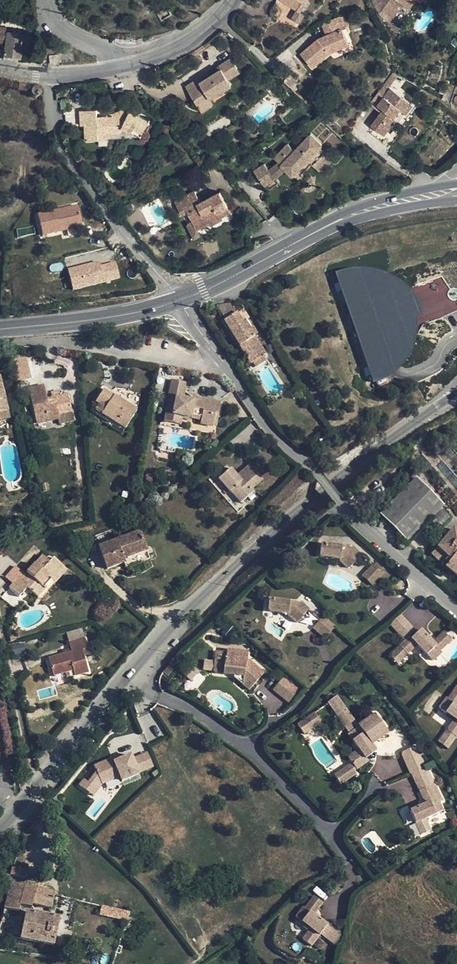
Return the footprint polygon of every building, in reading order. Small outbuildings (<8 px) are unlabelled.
[(297,10),(303,0),(280,0),(297,10)] [(384,13),(392,18),(398,10),(394,7),(398,1),(408,9),(415,0),(376,0),(384,13)] [(349,25),(344,13),(336,17),(342,29),(349,25)] [(348,43),(342,29),(336,17),(321,25),(326,36),(317,39),(300,54),(312,67),(329,52),(348,43)] [(8,35),(7,42),(5,54),(21,56),(23,34),(8,32),(8,35)] [(58,55),(48,55),(50,65),(59,64),(58,55)] [(196,79),(183,86),(191,99),(203,92),(207,99),(229,85),(226,79),(237,72),(229,59),(217,66),(219,69),(210,74),(197,82),(196,79)] [(208,71),(210,74),(219,69),(217,66),(208,71)] [(397,75),(392,72),(368,104),(376,109),(378,106),(383,110),(381,113),(372,127),(383,135),(391,125),(389,123),(399,109),(401,111),(405,114),(412,104),(389,87),(397,75)] [(290,75),(284,80),(295,91),(297,89),(293,85),(297,81),(290,75)] [(203,92),(191,99),(198,112),(211,105),(207,99),(203,92)] [(119,116),(113,113),(106,114),(106,117),(97,118),(96,109),(80,110),(81,125),(85,125),(87,139),(109,138),(109,133),(109,130),(114,130),(114,132),(117,132),(123,128),(140,136),(148,120),(129,111),(128,113),(122,110),(119,116)] [(391,125),(401,111),(399,109),(389,123),(391,125)] [(307,160),(311,165),(320,173),(332,160),(319,148),(321,145),(310,135),(295,151),(288,144),(275,159),(278,162),(286,169),(292,176),(307,160)] [(297,180),(311,165),(307,160),(292,176),(297,180)] [(278,162),(268,170),(271,173),(260,181),(265,186),(266,185),(274,179),(286,169),(278,162)] [(271,173),(268,170),(264,164),(254,172),(260,181),(271,173)] [(277,183),(274,179),(266,185),(269,189),(277,183)] [(210,225),(222,219),(221,216),(219,211),(227,207),(219,192),(200,202),(194,191),(174,202),(181,215),(187,212),(192,221),(197,220),(200,227),(209,223),(210,225)] [(76,203),(36,213),(41,234),(65,228),(65,225),(81,221),(76,203)] [(230,211),(227,207),(219,211),(221,216),(230,211)] [(196,229),(200,227),(197,220),(192,221),(196,229)] [(116,259),(68,267),(72,288),(120,280),(116,259)] [(337,274),(373,380),(380,378),(386,374),(392,371),(400,363),(405,356),(410,348),(412,341),(414,331),(414,323),(414,314),(408,295),(411,293),(405,287),(400,282),(392,277),(384,273),(375,271),(365,270),(355,270),(345,271),(337,274)] [(217,309),(224,320),(236,312),(233,309),(232,303),(216,306),(217,309)] [(250,364),(252,362),(262,356),(265,354),(244,321),(247,318),(242,309),(236,312),(224,320),(223,320),(250,364)] [(265,360),(262,356),(252,362),(255,367),(265,360)] [(19,360),(12,361),(14,370),(20,368),(19,360)] [(218,411),(220,401),(201,398),(201,400),(182,396),(184,382),(168,380),(164,412),(171,413),(172,416),(190,419),(190,415),(199,417),(199,422),(210,424),(213,411),(218,411)] [(61,395),(52,397),(47,399),(44,385),(28,388),(36,423),(59,417),(58,413),(71,410),(67,394),(61,395)] [(98,403),(95,409),(125,428),(137,409),(136,409),(104,388),(95,401),(98,403)] [(59,417),(61,423),(74,420),(71,410),(58,413),(59,417)] [(7,411),(0,412),(0,420),(8,418),(7,411)] [(0,425),(0,433),(9,429),(7,422),(0,425)] [(239,478),(236,475),(230,468),(218,478),(239,503),(252,492),(250,490),(262,480),(248,465),(242,471),(244,473),(239,478)] [(443,506),(415,479),(379,514),(406,541),(443,506)] [(456,575),(456,533),(452,529),(431,554),(437,560),(443,554),(449,560),(444,566),(456,576),(456,575)] [(149,558),(146,549),(140,531),(99,546),(107,568),(124,562),(126,567),(149,558)] [(360,554),(351,546),(350,548),(320,544),(319,555),(321,556),(340,559),(340,561),(347,567),(349,568),(354,562),(353,561),(360,554)] [(437,560),(444,566),(449,560),(443,554),(437,560)] [(44,589),(43,588),(40,585),(48,576),(51,578),(62,565),(53,557),(49,562),(42,555),(22,578),(19,575),(9,587),(18,596),(26,587),(37,597),(44,589)] [(371,584),(381,573),(371,564),(361,575),(371,584)] [(66,569),(62,565),(51,578),(55,582),(66,569)] [(43,588),(51,578),(48,576),(40,585),(43,588)] [(300,601),(298,602),(268,599),(267,609),(269,610),(288,613),(288,615),(296,623),(303,617),(302,616),(308,609),(300,601)] [(403,610),(393,618),(405,632),(415,624),(403,610)] [(333,625),(326,618),(324,616),(313,627),(313,628),(322,637),(333,625)] [(428,654),(449,637),(444,632),(434,639),(422,625),(413,632),(411,630),(399,640),(406,650),(417,641),(428,654)] [(449,637),(428,654),(432,659),(441,652),(438,649),(450,639),(449,637)] [(64,667),(65,672),(73,669),(74,675),(87,671),(81,650),(87,649),(84,639),(69,643),(71,652),(48,658),(52,670),(64,667)] [(406,650),(399,640),(390,648),(397,657),(406,650)] [(225,652),(216,651),(214,669),(214,671),(214,672),(218,673),(235,675),(249,689),(261,677),(246,664),(247,653),(225,650),(225,652)] [(53,675),(65,672),(64,667),(52,670),(53,675)] [(456,732),(456,703),(456,702),(456,687),(453,684),(445,695),(444,694),(437,705),(453,717),(445,728),(454,735),(456,732)] [(278,686),(270,694),(284,709),(292,701),(278,686)] [(334,714),(342,707),(332,695),(324,701),(334,714)] [(334,714),(347,731),(356,724),(342,707),(334,714)] [(356,724),(347,731),(360,749),(347,759),(350,763),(354,768),(354,769),(367,759),(366,758),(374,752),(367,742),(364,739),(369,735),(372,738),(383,730),(369,713),(356,724)] [(311,714),(294,727),(301,736),(317,723),(311,714)] [(442,742),(454,735),(445,728),(437,739),(442,742)] [(454,735),(442,742),(447,746),(455,735),(454,735)] [(399,772),(410,764),(399,751),(389,759),(399,772)] [(98,772),(81,781),(88,793),(120,776),(110,757),(94,765),(98,772)] [(153,757),(136,768),(143,780),(160,768),(153,757)] [(355,773),(352,770),(348,764),(333,776),(340,785),(355,773)] [(410,764),(399,772),(400,773),(410,765),(410,764)] [(410,775),(418,792),(427,787),(430,786),(423,770),(410,775)] [(408,810),(414,825),(425,820),(441,812),(435,799),(434,800),(427,787),(418,792),(423,803),(408,810)] [(429,830),(425,820),(414,825),(419,834),(429,830)] [(12,868),(10,874),(23,877),(25,871),(12,868)] [(50,908),(53,893),(11,882),(5,908),(19,911),(20,906),(31,908),(33,904),(50,908)] [(307,944),(319,933),(325,926),(312,912),(322,902),(314,894),(304,904),(303,903),(294,913),(308,927),(299,935),(307,944)] [(129,912),(102,906),(100,915),(126,921),(129,912)] [(20,940),(54,946),(59,919),(25,912),(20,940)] [(326,941),(337,931),(329,923),(325,926),(319,933),(326,941)] [(339,934),(337,931),(326,941),(329,944),(339,934)]
